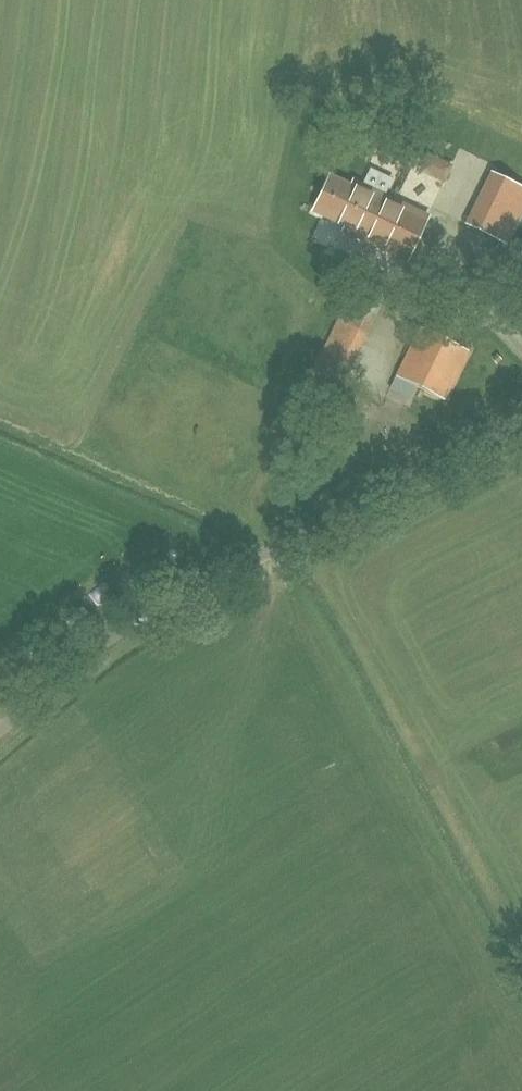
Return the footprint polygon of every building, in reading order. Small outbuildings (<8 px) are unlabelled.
[(521,209),(521,188),(494,174),(485,191),(521,209)] [(344,226),(342,229),(408,260),(429,216),(353,180),(351,185),(330,175),(312,211),(344,226)] [(342,387),(384,298),(353,282),(311,371),(342,387)] [(419,327),(396,376),(444,399),(467,351),(419,327)]
